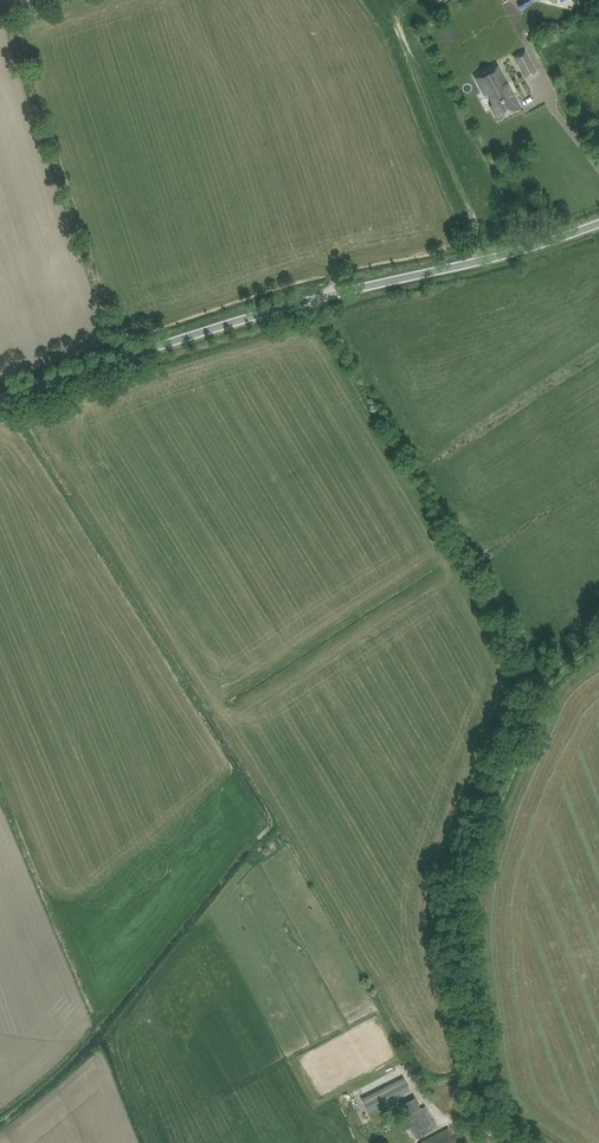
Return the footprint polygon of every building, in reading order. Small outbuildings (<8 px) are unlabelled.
[(536,72),(525,51),(514,57),(525,78),(536,72)] [(475,78),(485,96),(488,94),(493,104),(490,106),(497,119),(519,107),(512,94),(509,96),(504,86),(507,84),(497,66),(475,78)] [(368,1113),(410,1092),(403,1078),(390,1085),(361,1099),(368,1113)] [(404,1118),(415,1140),(437,1128),(425,1106),(404,1118)] [(444,1132),(423,1142),(456,1142),(448,1129),(444,1132)]
